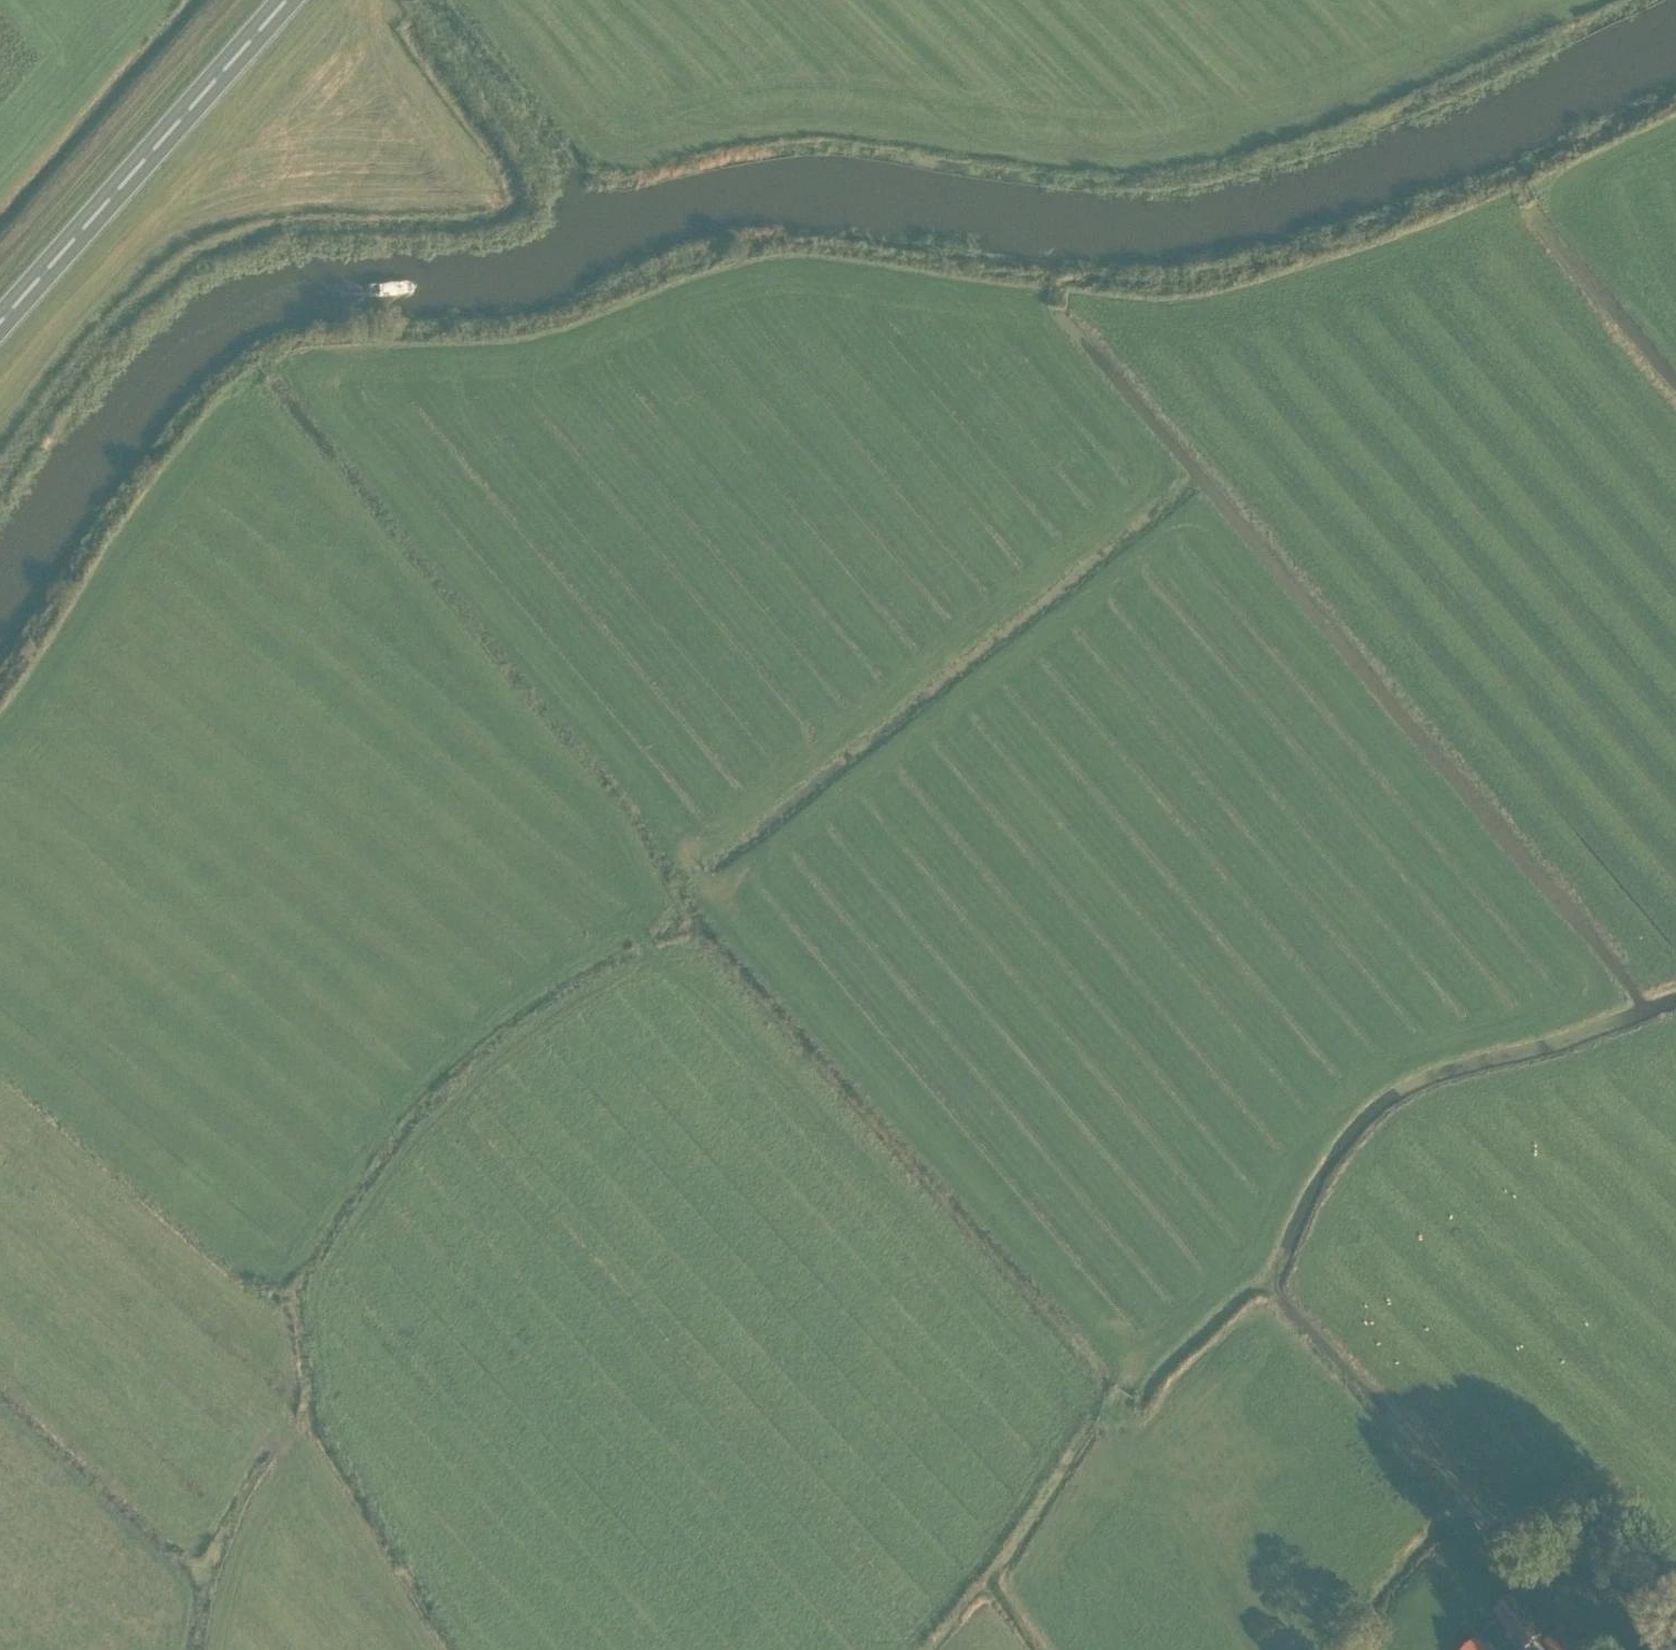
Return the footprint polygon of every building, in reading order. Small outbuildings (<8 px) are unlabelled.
[(1512,1600),(1495,1614),(1512,1634),(1507,1638),(1517,1649),(1529,1649),(1543,1639),(1512,1600)] [(1549,1649),(1579,1649),(1563,1630),(1545,1645),(1549,1649)] [(1478,1640),(1468,1649),(1487,1649),(1478,1640)]
